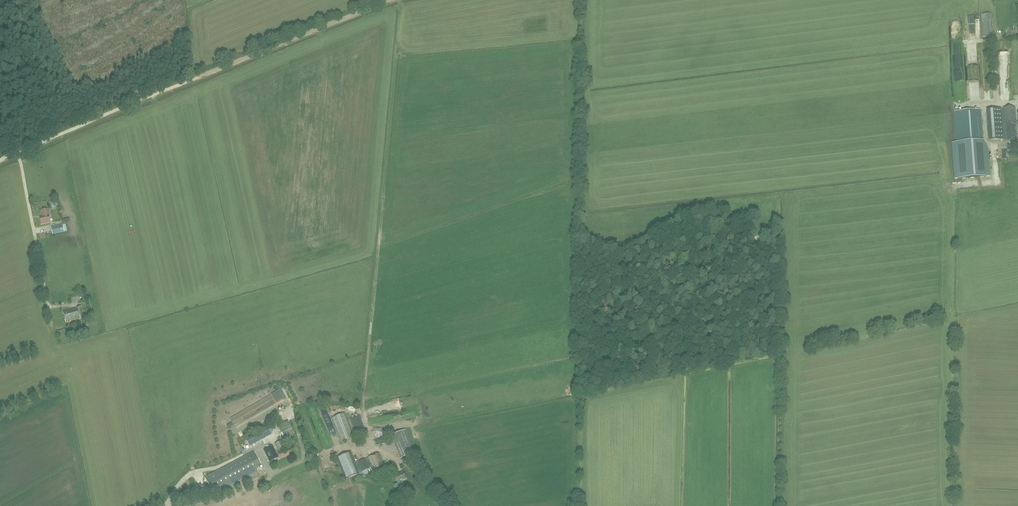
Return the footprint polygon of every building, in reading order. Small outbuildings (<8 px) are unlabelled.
[(991,14),(980,15),(982,37),(992,36),(991,14)] [(1003,108),(1005,142),(1017,141),(1016,125),(1017,125),(1017,121),(1017,122),(1015,123),(1014,107),(1003,108)] [(1000,108),(986,109),(989,140),(1003,139),(1000,108)] [(954,112),(956,143),(952,143),(955,179),(990,177),(988,149),(983,141),(980,110),(954,112)] [(49,209),(41,211),(42,217),(39,217),(41,224),(50,222),(48,215),(50,214),(49,209)] [(51,227),(52,234),(64,232),(62,225),(51,227)] [(65,322),(80,318),(77,308),(62,312),(65,322)] [(289,406),(281,391),(280,389),(229,418),(232,423),(237,433),(240,437),(243,435),(241,431),(249,426),(251,430),(258,426),(256,423),(264,418),(286,406),(287,407),(289,406)] [(343,414),(332,418),(341,442),(352,437),(343,414)] [(358,416),(350,419),(357,437),(366,434),(358,416)] [(293,434),(288,423),(278,428),(283,439),(293,434)] [(271,434),(274,428),(272,424),(262,429),(262,431),(250,437),(253,444),(271,434)] [(375,428),(372,433),(374,437),(380,438),(383,433),(380,429),(375,428)] [(401,459),(415,453),(406,430),(392,436),(401,459)] [(374,439),(376,445),(390,442),(388,436),(374,439)] [(278,453),(278,454),(280,456),(280,458),(289,454),(287,449),(286,450),(281,440),(274,444),(278,452),(283,449),(284,451),(278,453)] [(280,456),(278,454),(276,455),(272,445),(263,450),(269,461),(280,456)] [(351,451),(334,457),(343,479),(359,473),(359,472),(371,467),(374,474),(385,470),(379,453),(355,462),(351,451)] [(205,478),(213,494),(258,471),(256,468),(261,466),(254,452),(205,478)] [(395,483),(405,479),(403,471),(392,475),(395,483)]
